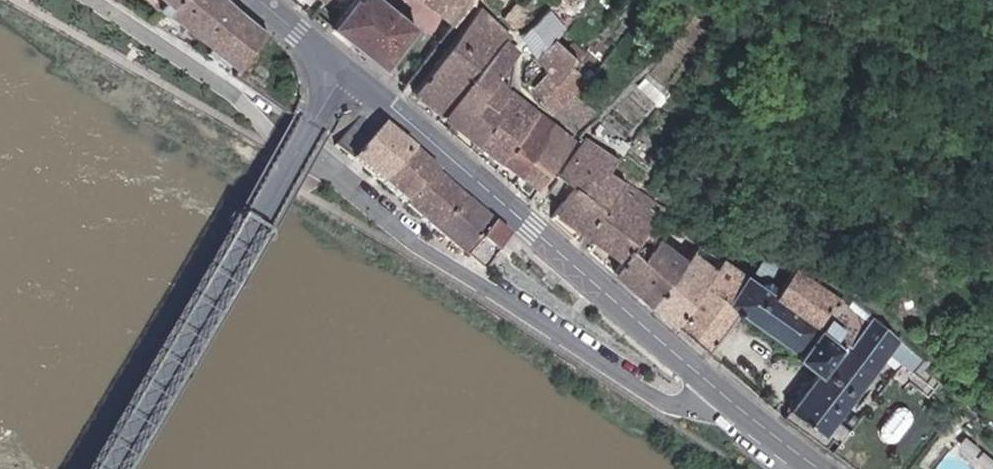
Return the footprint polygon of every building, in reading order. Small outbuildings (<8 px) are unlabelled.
[(180,0),(157,0),(170,11),(180,0)] [(243,11),(231,0),(180,0),(170,11),(178,17),(214,47),(243,11)] [(422,28),(387,0),(357,0),(337,25),(389,68),(422,28)] [(456,25),(477,0),(424,0),(456,25)] [(506,13),(520,27),(537,11),(527,0),(519,0),(506,13)] [(513,33),(485,7),(417,91),(445,113),(510,36),(513,33)] [(549,70),(539,82),(544,93),(569,69),(581,56),(559,38),(571,30),(554,7),(524,33),(549,70)] [(243,11),(214,47),(242,69),(269,32),(243,11)] [(510,36),(445,113),(478,140),(500,113),(496,110),(514,87),(501,75),(524,48),(510,36)] [(569,69),(544,93),(580,133),(599,109),(579,91),(569,69)] [(500,113),(478,140),(505,162),(544,108),(514,87),(496,110),(500,113)] [(544,108),(505,162),(523,175),(560,124),(544,108)] [(356,160),(380,130),(364,117),(341,145),(356,160)] [(560,124),(523,175),(538,188),(572,146),(574,135),(560,124)] [(385,184),(414,150),(384,125),(380,130),(356,160),(385,184)] [(590,234),(627,180),(610,170),(620,159),(591,137),(564,173),(577,184),(557,210),(590,234)] [(410,205),(440,173),(414,150),(385,184),(410,205)] [(443,232),(472,201),(440,173),(410,205),(443,232)] [(590,234),(625,261),(654,220),(664,205),(627,180),(590,234)] [(512,234),(472,201),(443,232),(483,270),(512,234)] [(617,272),(643,293),(658,272),(642,259),(670,230),(654,220),(625,261),(617,272)] [(643,293),(680,324),(719,269),(696,251),(703,244),(675,224),(670,230),(642,259),(658,272),(643,293)] [(776,293),(791,269),(773,256),(756,279),(776,293)] [(719,269),(680,324),(711,351),(740,311),(802,354),(799,357),(820,373),(792,407),(825,434),(890,353),(912,372),(922,358),(864,308),(859,314),(791,269),(776,293),(756,279),(728,257),(719,269)]
